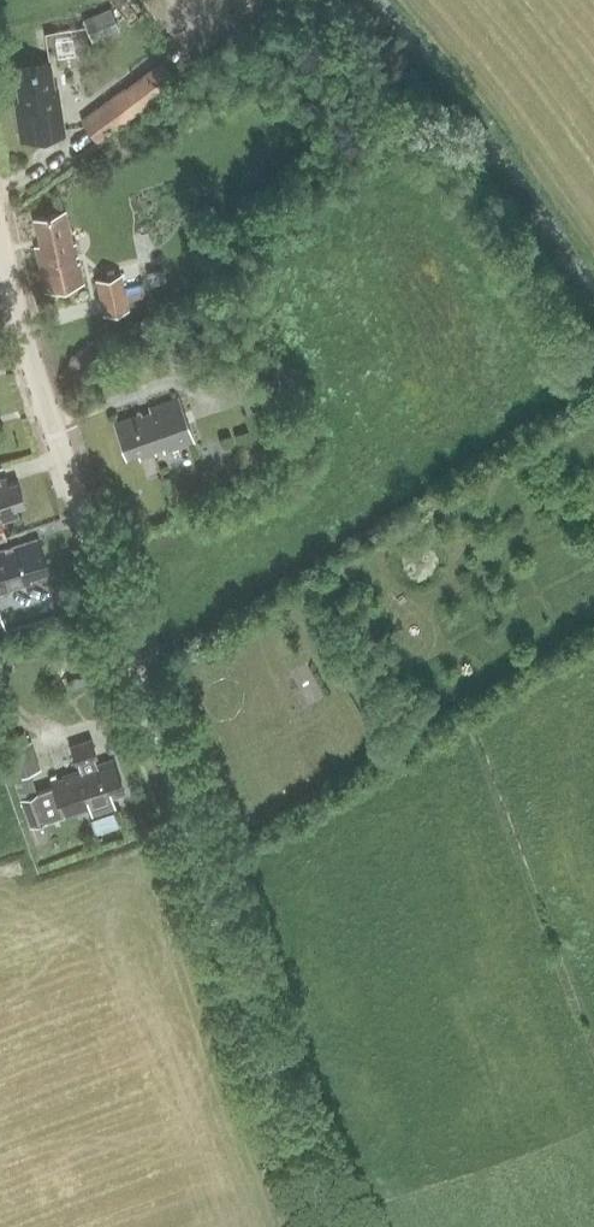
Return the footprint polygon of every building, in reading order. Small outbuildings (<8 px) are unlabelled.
[(178,82),(162,60),(81,121),(97,142),(131,116),(178,82)] [(22,141),(64,133),(56,88),(53,89),(49,65),(15,71),(20,102),(15,103),(22,141)] [(75,256),(78,256),(76,243),(71,244),(69,233),(64,211),(35,218),(41,245),(34,246),(44,292),(84,283),(80,262),(76,263),(75,256)] [(103,314),(129,308),(122,274),(96,279),(103,314)] [(162,447),(163,451),(165,450),(166,451),(194,441),(177,397),(146,409),(147,411),(115,422),(128,456),(139,452),(141,459),(155,454),(153,450),(162,447)] [(6,538),(1,522),(17,516),(14,507),(23,503),(16,483),(7,486),(5,479),(0,481),(0,540),(6,538)] [(47,571),(36,540),(0,553),(0,589),(1,593),(29,583),(27,577),(47,571)] [(29,772),(39,768),(29,739),(4,747),(14,777),(29,772)] [(22,798),(31,825),(45,820),(45,819),(61,814),(62,817),(90,808),(92,814),(115,806),(112,795),(124,790),(114,759),(98,765),(95,756),(98,755),(92,739),(71,746),(77,763),(79,762),(82,770),(50,781),(52,787),(36,793),(35,793),(22,798)] [(36,793),(29,772),(14,777),(22,798),(35,793),(36,793)]
